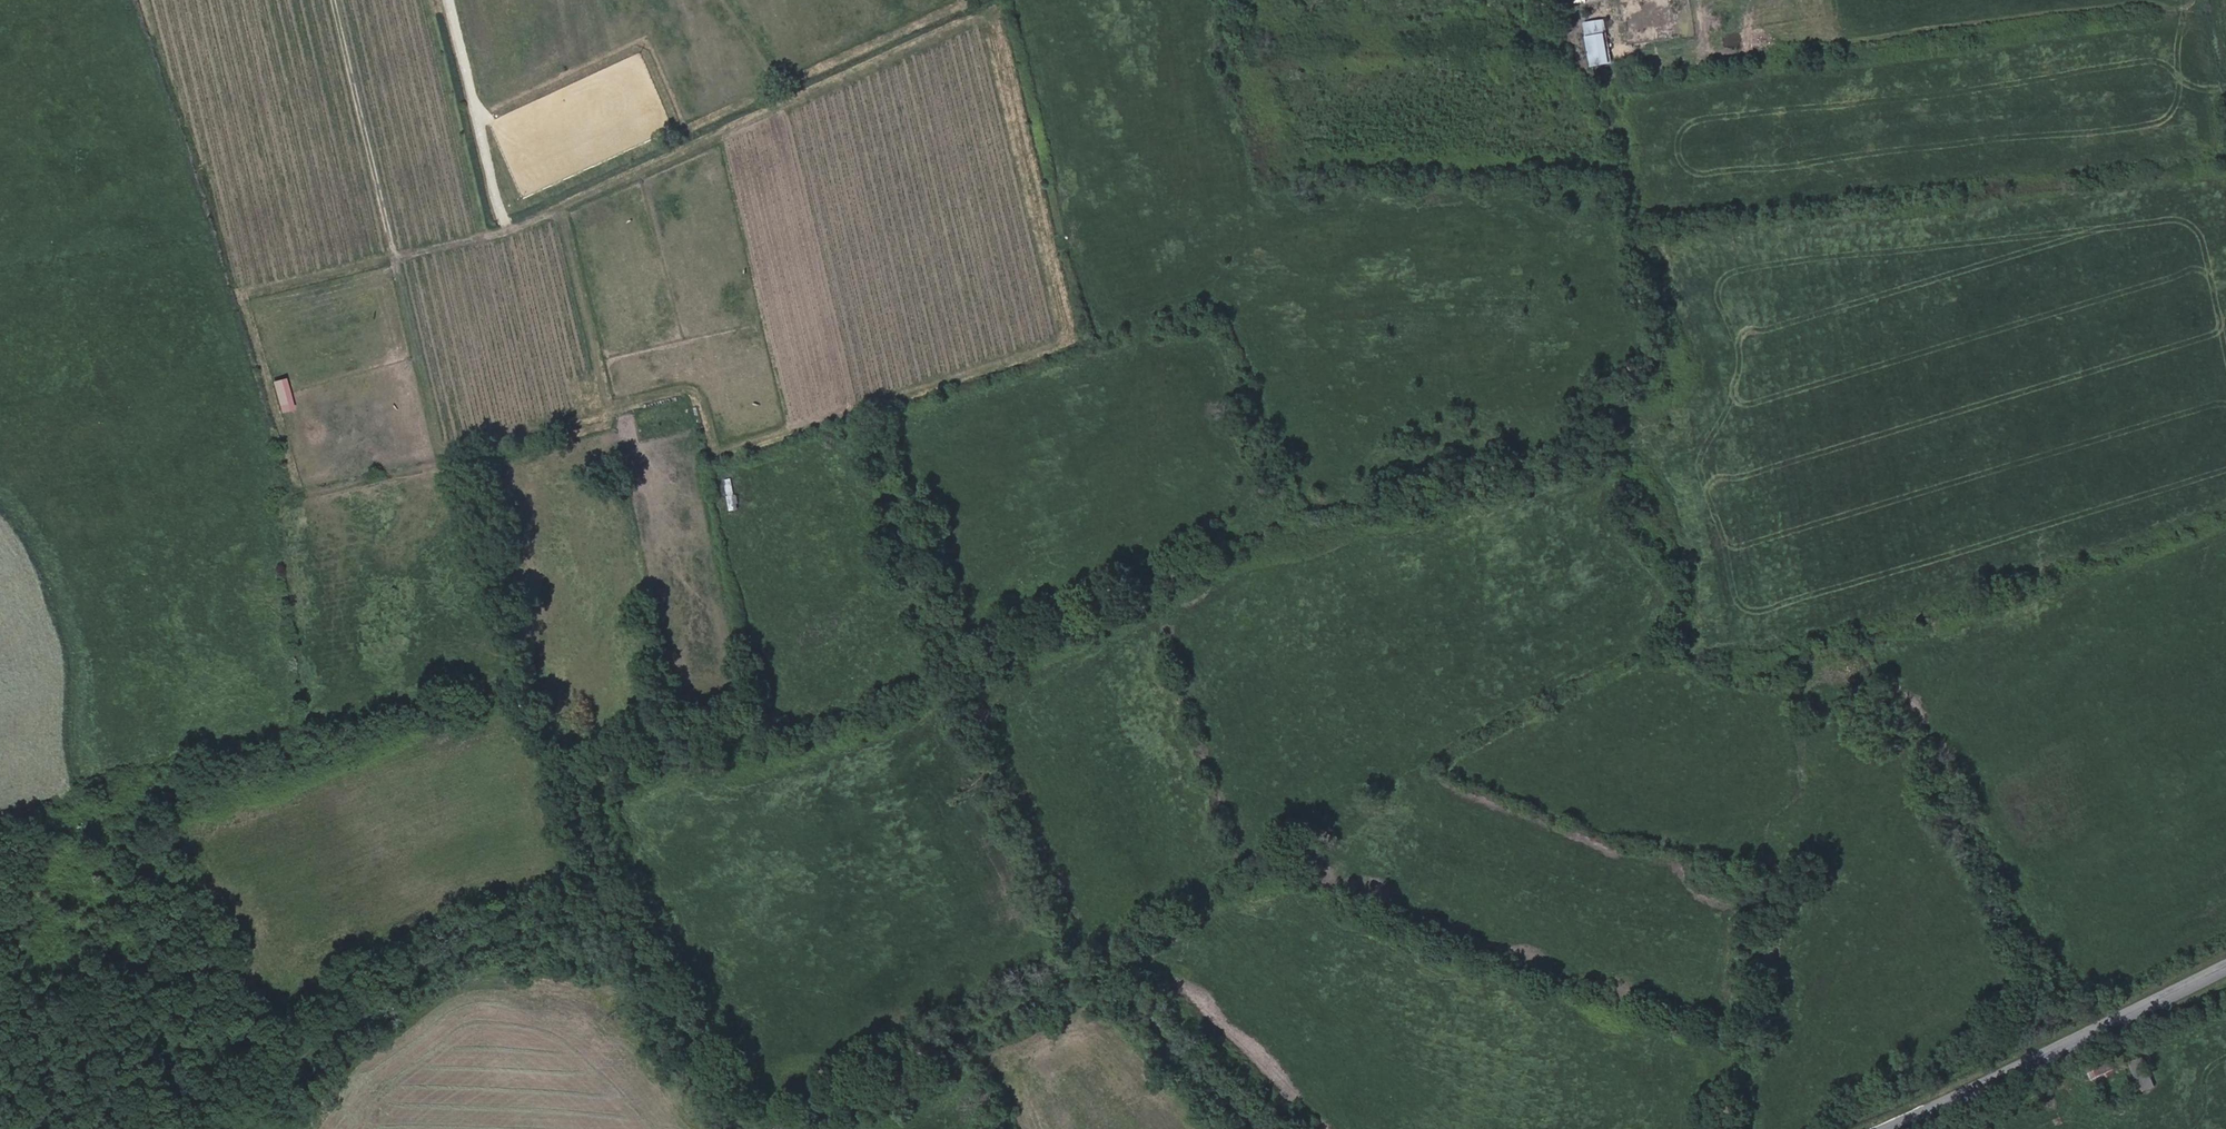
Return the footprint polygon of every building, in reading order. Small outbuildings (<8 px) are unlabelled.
[(1590,68),(1610,65),(1601,19),(1581,23),(1590,68)] [(279,413),(292,410),(283,378),(270,382),(279,413)] [(729,511),(738,509),(731,478),(722,480),(729,511)] [(2128,1062),(2141,1091),(2154,1085),(2141,1057),(2128,1062)] [(2091,1078),(2111,1071),(2108,1061),(2087,1068),(2091,1078)]
